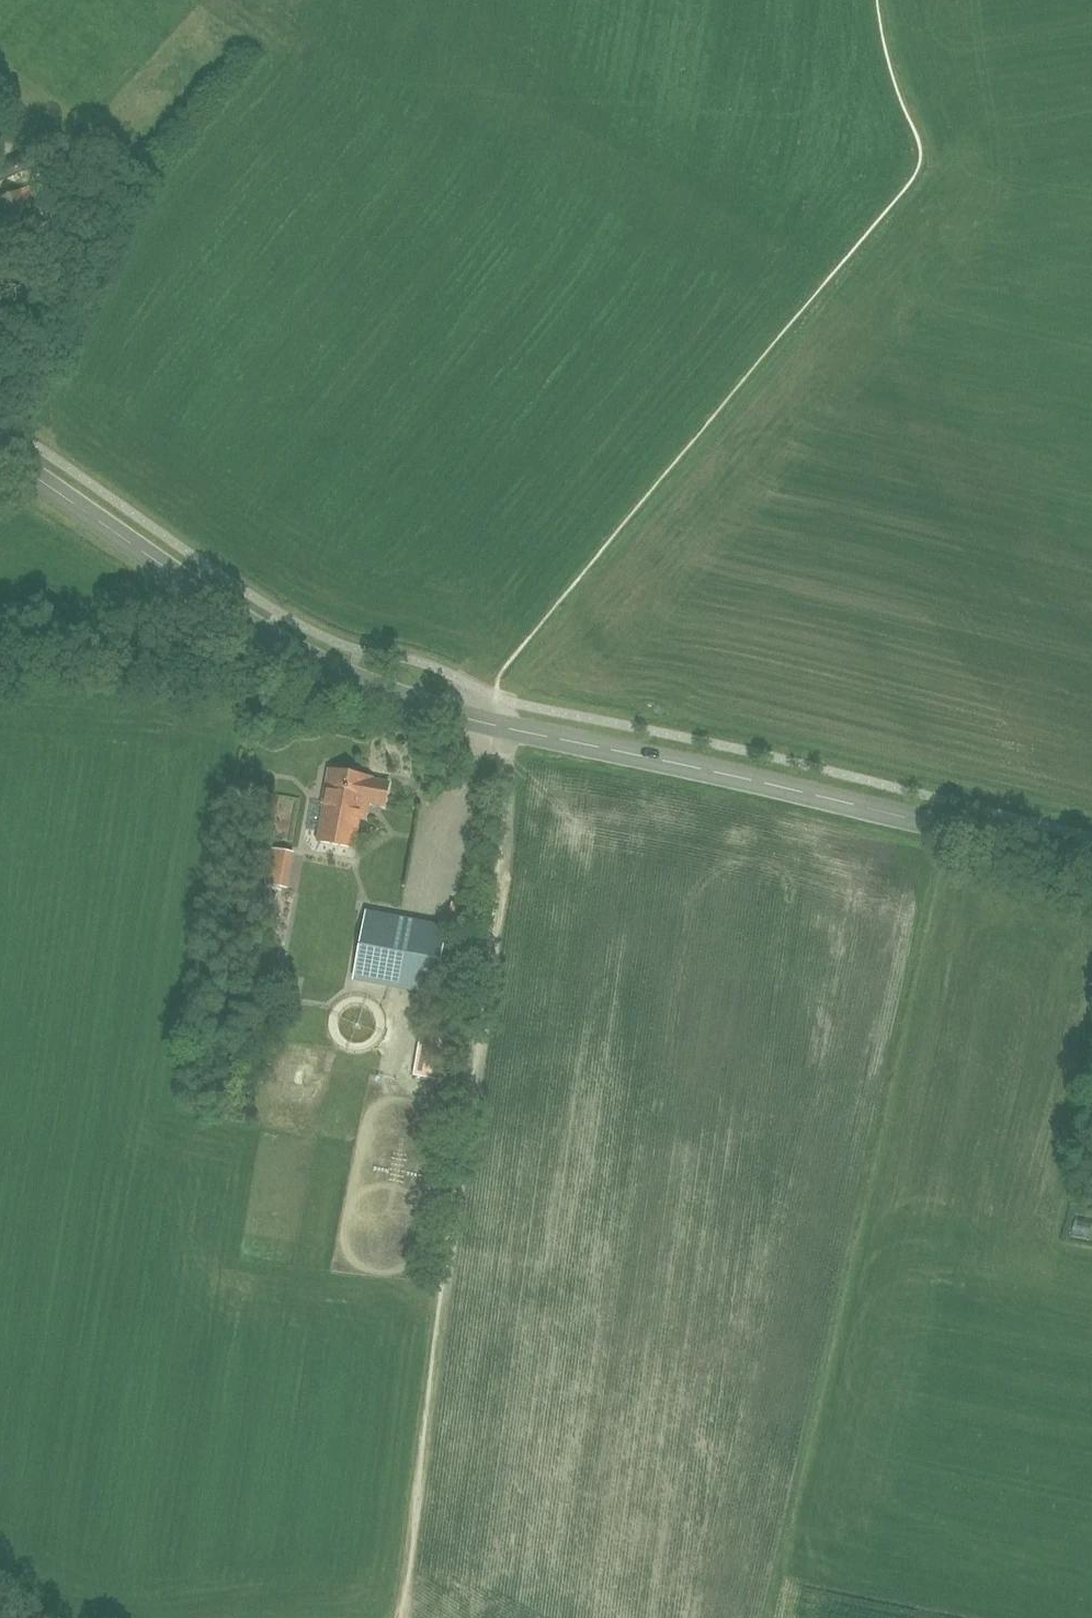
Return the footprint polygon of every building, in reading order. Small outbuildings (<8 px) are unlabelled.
[(7,231),(35,220),(24,190),(0,199),(0,214),(7,231)] [(328,771),(322,807),(324,807),(317,842),(352,849),(357,819),(363,820),(366,803),(383,807),(387,783),(370,780),(370,779),(328,771)] [(432,995),(444,928),(365,913),(353,980),(432,995)] [(424,1031),(416,1075),(436,1079),(443,1034),(424,1031)]
